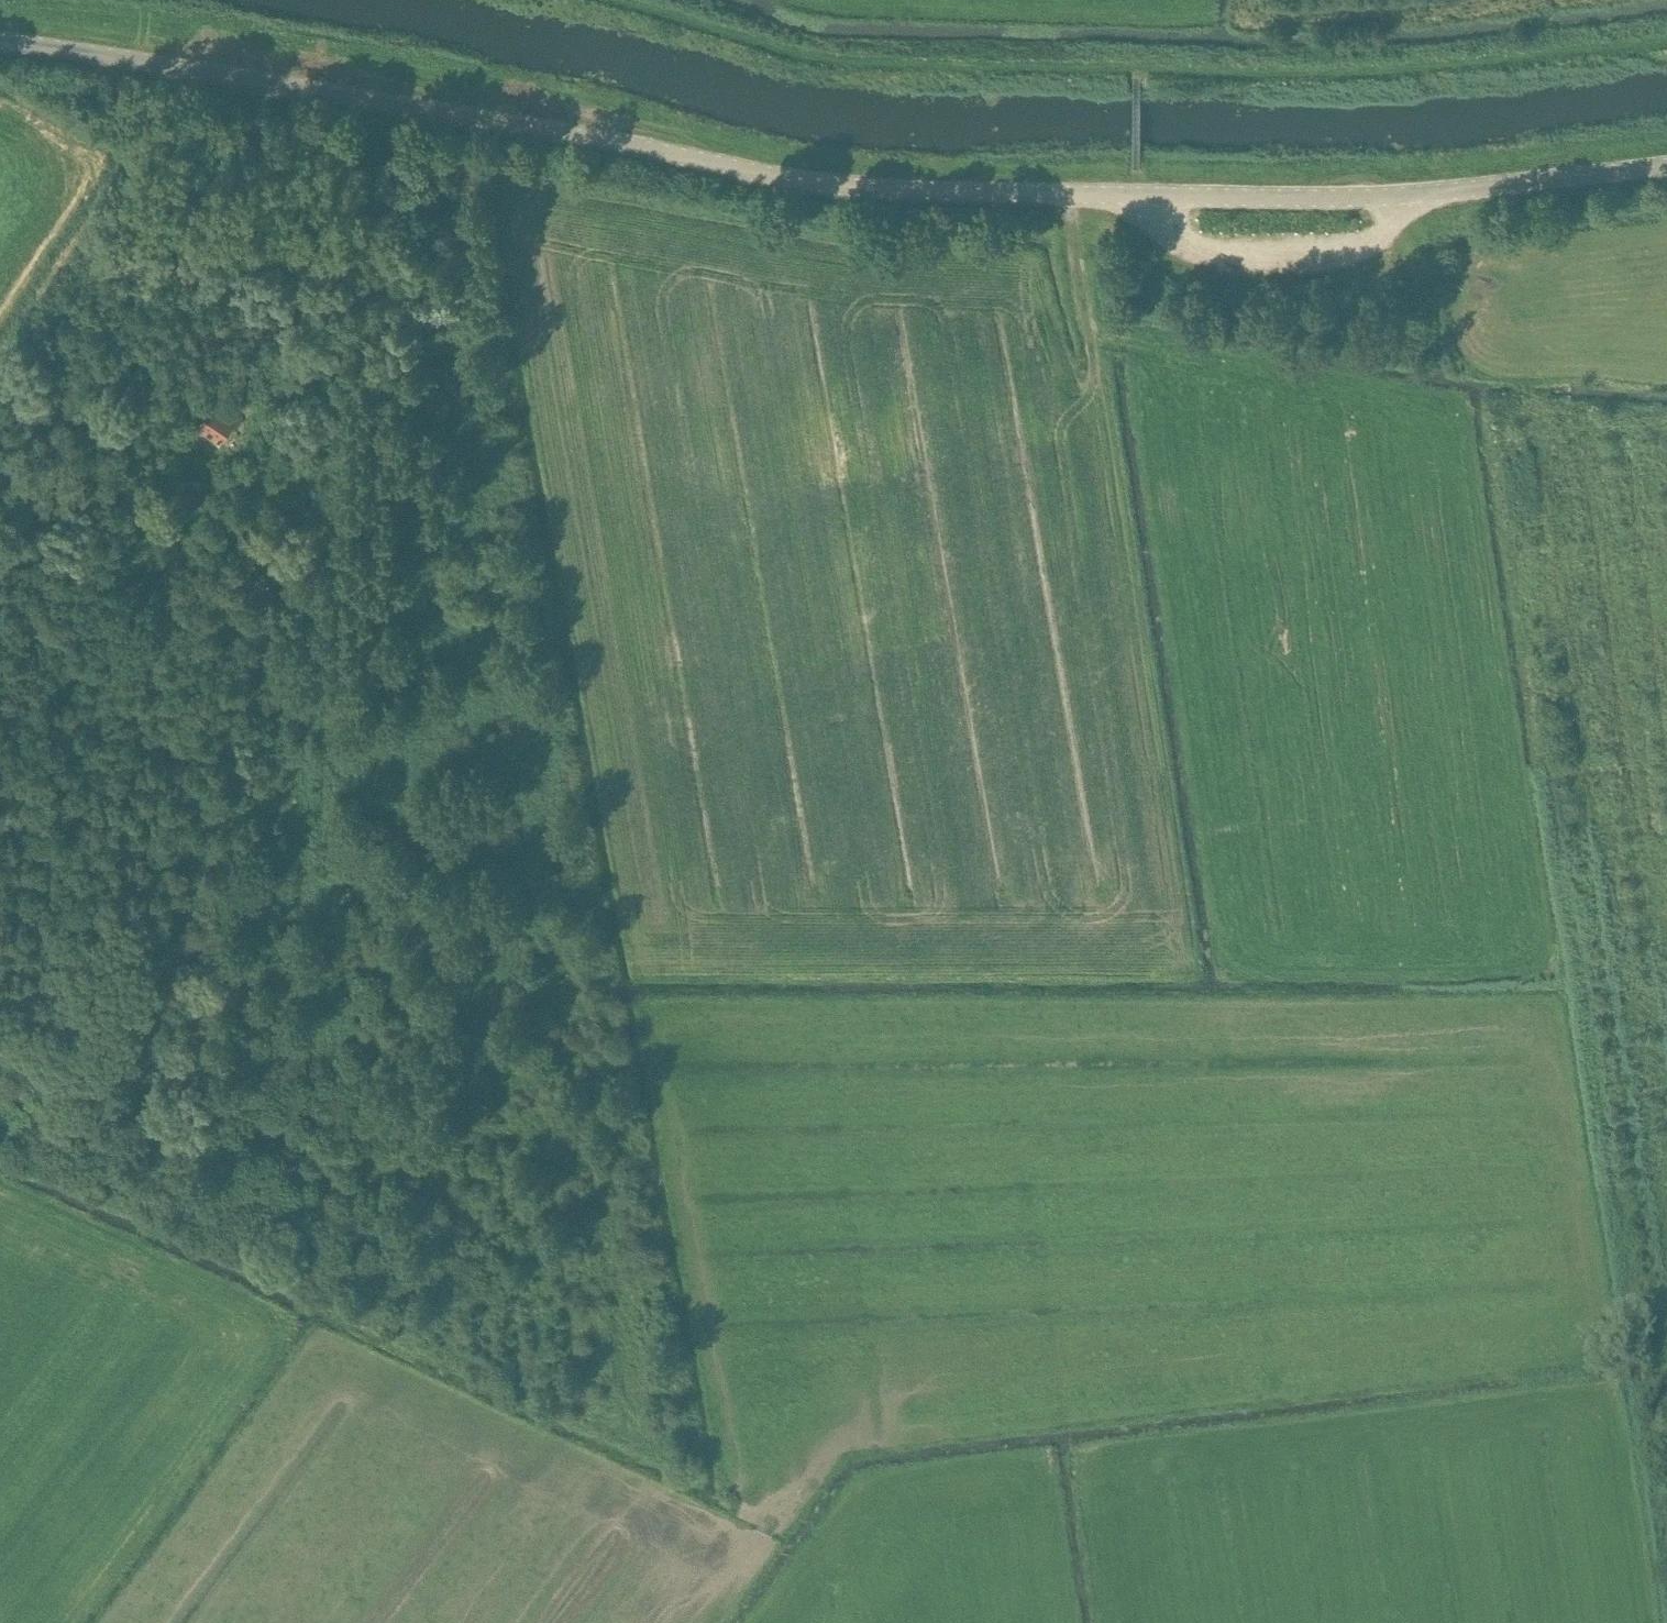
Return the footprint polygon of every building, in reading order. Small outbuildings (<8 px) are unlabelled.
[(195,427),(218,444),(231,425),(235,428),(241,419),(214,400),(195,427)]
